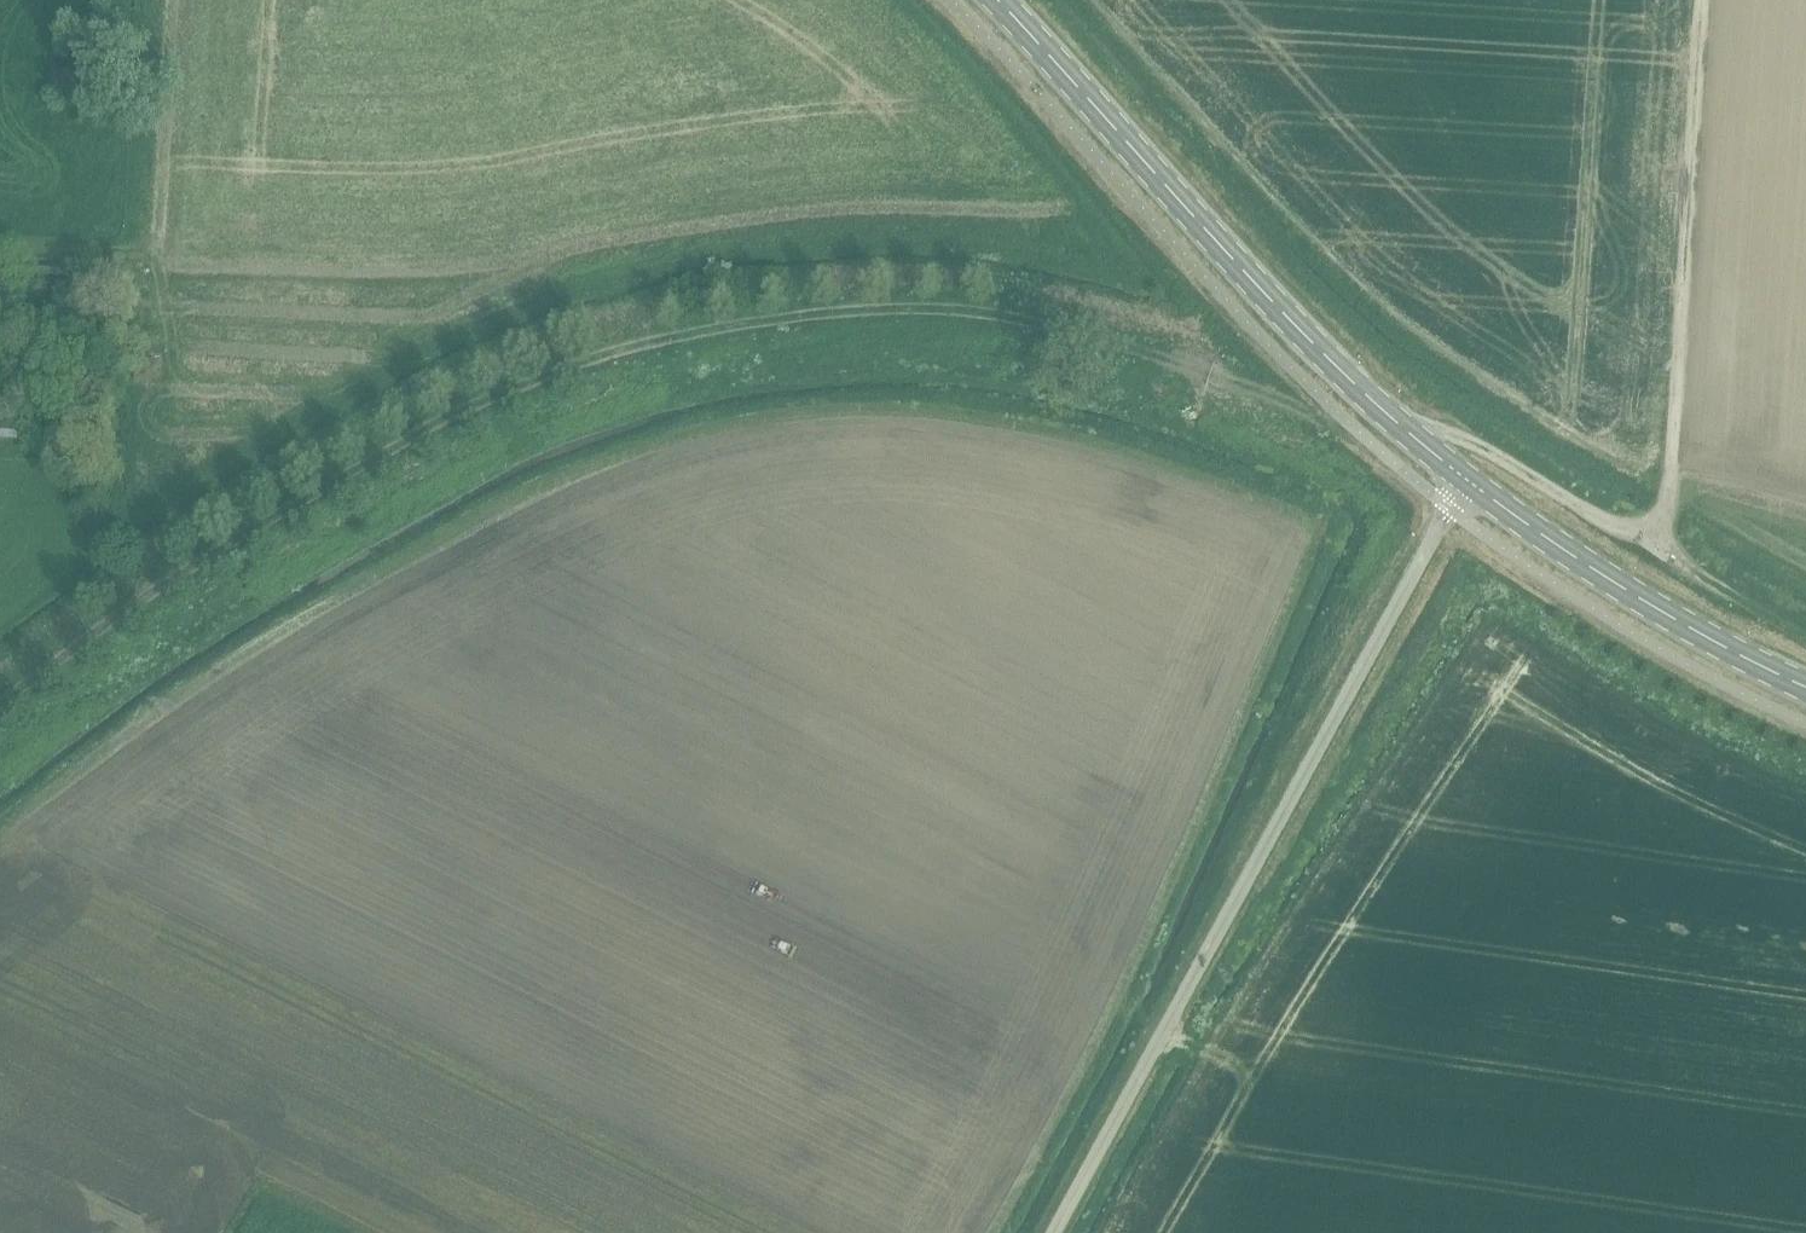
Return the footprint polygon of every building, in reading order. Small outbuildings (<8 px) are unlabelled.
[(28,440),(30,412),(0,410),(0,438),(28,440)]
